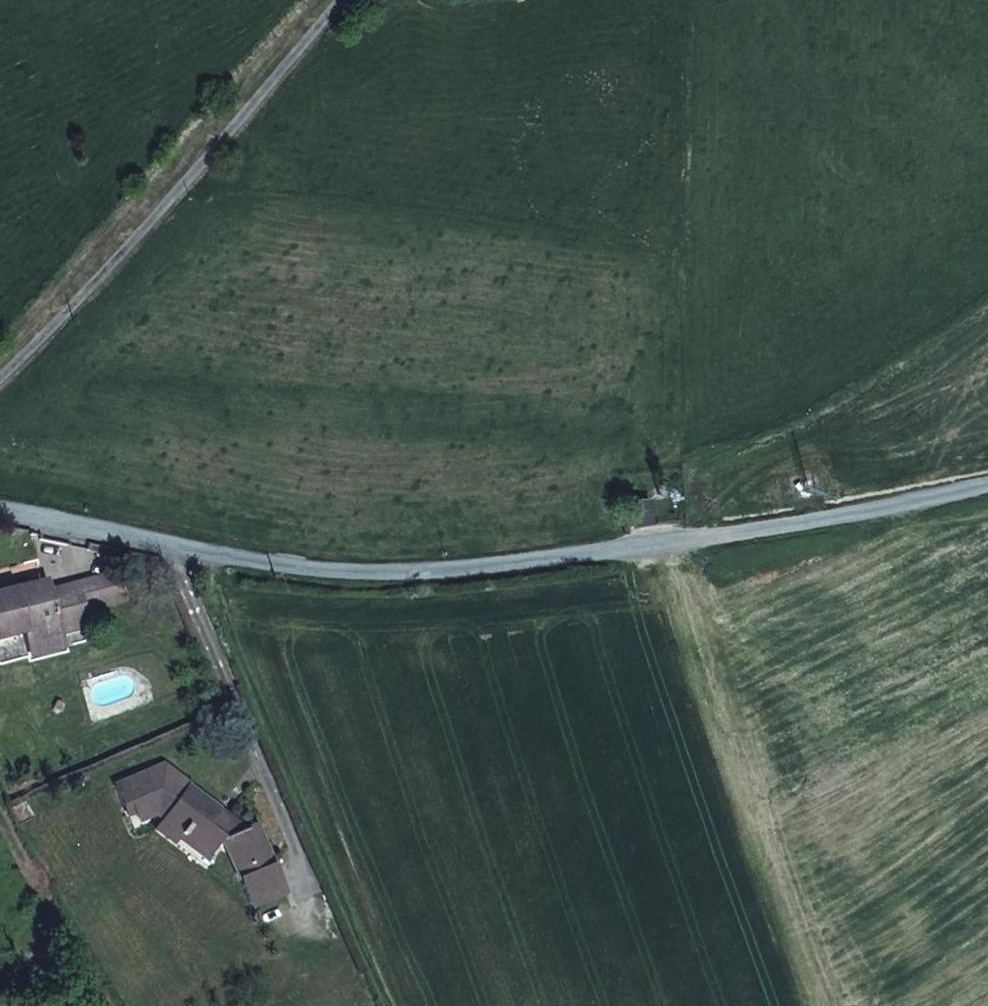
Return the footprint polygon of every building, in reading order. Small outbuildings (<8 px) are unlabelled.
[(118,577),(77,588),(82,611),(124,600),(118,577)] [(0,595),(0,637),(22,632),(33,629),(37,641),(60,635),(58,630),(86,623),(82,611),(77,588),(49,595),(46,583),(0,595)] [(37,641),(33,629),(22,632),(28,655),(63,646),(60,635),(37,641)] [(164,766),(115,786),(123,806),(131,803),(134,812),(138,821),(156,814),(163,819),(181,833),(176,838),(178,840),(205,859),(220,839),(222,840),(251,907),(285,893),(256,825),(246,829),(239,832),(215,814),(219,809),(188,786),(185,791),(170,780),(164,766)] [(170,780),(185,791),(188,786),(164,766),(170,780)] [(123,806),(127,815),(134,812),(131,803),(123,806)] [(215,814),(239,832),(246,829),(219,809),(215,814)]
